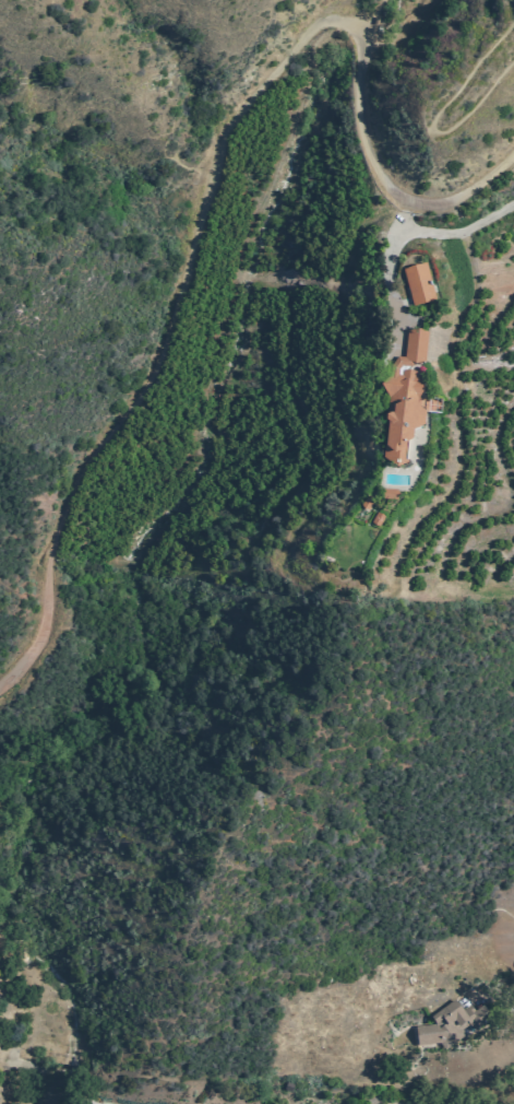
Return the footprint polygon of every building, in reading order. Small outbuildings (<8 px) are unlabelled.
[(423,263),(399,270),(410,308),(433,301),(423,263)] [(405,330),(403,357),(395,356),(391,363),(390,376),(379,383),(385,396),(383,421),(385,423),(383,446),(382,446),(381,458),(394,468),(405,462),(405,461),(403,460),(405,442),(410,439),(410,432),(422,425),(423,411),(417,408),(417,406),(415,403),(415,398),(422,389),(417,377),(414,376),(414,372),(404,371),(407,366),(409,366),(409,362),(422,363),(426,332),(405,330)] [(378,490),(378,500),(395,501),(396,490),(378,490)] [(358,506),(364,510),(371,503),(364,497),(358,506)] [(374,513),(369,524),(376,527),(382,517),(374,513)] [(452,997),(429,1014),(432,1020),(429,1021),(430,1023),(414,1025),(416,1044),(437,1041),(442,1047),(463,1032),(459,1027),(467,1022),(468,1024),(469,1023),(473,1027),(489,1014),(480,1002),(473,1009),(467,1002),(461,1008),(452,997)]
